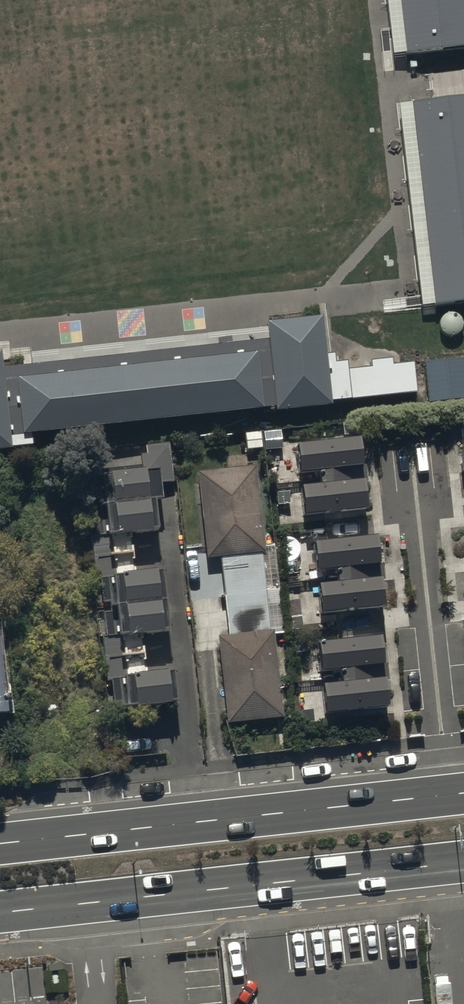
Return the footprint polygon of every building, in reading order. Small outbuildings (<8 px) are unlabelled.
[(405,53),(463,46),(463,0),(399,0),(405,53)] [(412,103),(434,305),(463,302),(463,97),(412,103)] [(0,349),(0,448),(34,445),(33,431),(276,405),(277,409),(333,403),(323,313),(267,319),(269,338),(4,367),(2,349),(0,349)] [(428,404),(463,400),(463,359),(423,364),(428,404)] [(335,402),(416,393),(413,364),(332,372),(335,402)] [(360,433),(297,440),(300,469),(320,466),(321,478),(301,481),(305,512),(370,505),(366,475),(359,476),(358,462),(363,461),(360,433)] [(103,471),(109,532),(160,527),(157,496),(163,495),(162,482),(174,481),(171,442),(147,444),(147,452),(142,453),(143,468),(103,471)] [(250,470),(191,476),(199,561),(259,556),(250,470)] [(377,533),(314,540),(317,569),(336,566),(338,578),(318,581),(321,612),(386,605),(383,575),(376,576),(374,562),(380,562),(377,533)] [(115,572),(120,632),(170,628),(165,568),(115,572)] [(380,633),(317,640),(321,669),(340,667),(341,679),(321,681),(325,713),(390,706),(387,676),(380,677),(378,663),(384,662),(380,633)] [(272,634),(212,640),(221,727),(281,721),(272,634)] [(171,698),(178,697),(175,668),(170,668),(170,667),(133,671),(133,673),(124,674),(125,676),(111,678),(114,701),(122,700),(123,704),(136,702),(136,704),(172,701),(171,698)]
